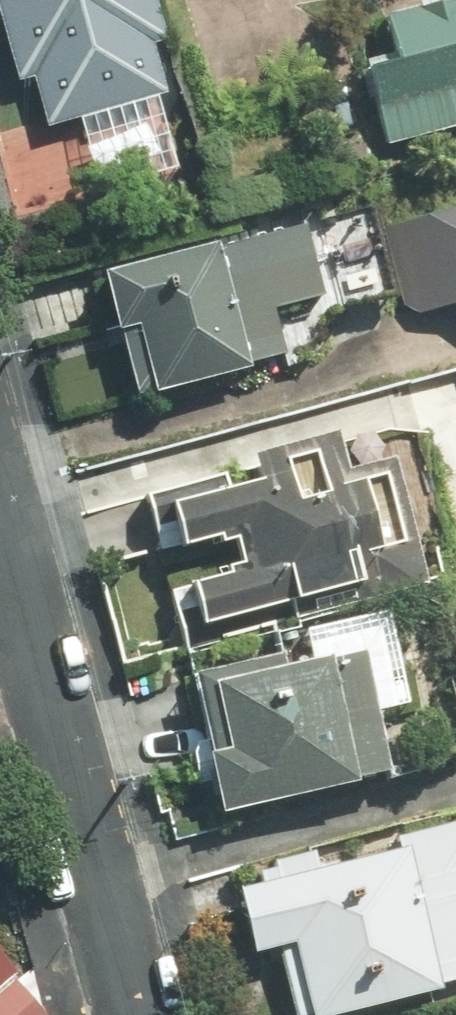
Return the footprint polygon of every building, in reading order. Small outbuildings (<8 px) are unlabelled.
[(16,84),(33,79),(48,128),(163,93),(151,52),(168,47),(154,0),(0,0),(0,29),(16,84)] [(364,76),(387,152),(455,131),(455,118),(455,114),(455,0),(421,0),(368,16),(384,70),(364,76)] [(384,233),(409,315),(455,301),(455,212),(384,233)] [(330,300),(308,218),(99,275),(134,405),(295,362),(282,314),(330,300)] [(331,431),(307,439),(250,457),(253,466),(140,502),(185,645),(426,568),(392,461),(345,476),(331,431)] [(299,630),(303,646),(188,673),(223,816),(387,777),(371,710),(406,702),(384,610),(299,630)] [(235,882),(253,948),(269,944),(288,1014),(313,1014),(455,975),(455,821),(235,882)] [(0,959),(0,1014),(48,1014),(0,959)]
